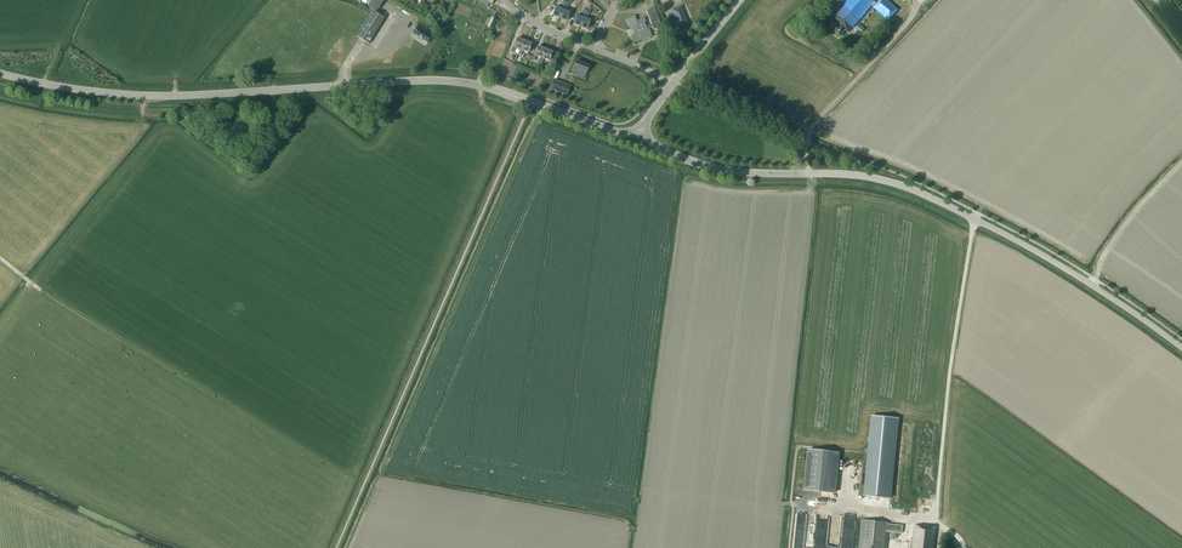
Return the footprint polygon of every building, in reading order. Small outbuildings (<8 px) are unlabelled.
[(376,12),(384,0),(373,0),(368,7),(376,12)] [(855,26),(872,5),(874,7),(873,7),(889,20),(898,9),(887,0),(880,0),(877,3),(873,0),(848,0),(836,14),(838,15),(834,20),(828,27),(840,36),(845,30),(848,32),(854,25),(855,26)] [(833,12),(843,1),(842,0),(835,0),(829,8),(833,12)] [(553,15),(560,18),(566,2),(563,1),(560,8),(556,6),(553,15)] [(569,4),(566,2),(560,18),(567,20),(570,12),(566,11),(569,4)] [(673,13),(668,15),(672,25),(677,23),(678,26),(687,23),(681,6),(672,10),(673,13)] [(625,19),(629,28),(632,27),(635,35),(632,36),(634,42),(641,40),(641,41),(652,37),(649,29),(652,27),(654,30),(662,27),(655,7),(646,11),(651,24),(646,26),(644,22),(646,21),(644,17),(636,20),(635,16),(625,19)] [(356,36),(368,44),(385,18),(372,10),(356,36)] [(590,12),(587,11),(586,10),(585,15),(584,18),(580,26),(587,29),(590,20),(587,19),(588,16),(590,12)] [(577,15),(573,23),(580,26),(584,18),(577,15)] [(491,17),(488,26),(492,28),(496,19),(491,17)] [(417,25),(411,35),(421,41),(422,39),(428,43),(432,36),(428,33),(428,32),(417,25)] [(525,41),(524,40),(517,38),(514,46),(513,46),(511,51),(514,52),(516,47),(520,49),(521,50),(525,41)] [(532,44),(525,41),(521,50),(520,49),(518,54),(521,55),(523,50),(528,52),(532,44)] [(542,58),(545,49),(538,46),(535,54),(534,54),(532,60),(534,61),(536,55),(541,57),(542,58)] [(553,52),(545,49),(542,58),(541,57),(539,62),(541,63),(543,58),(549,60),(553,52)] [(571,73),(575,75),(577,71),(585,75),(589,66),(576,61),(571,73)] [(550,90),(567,97),(571,86),(555,79),(550,90)] [(858,495),(890,498),(898,418),(872,416),(866,483),(860,482),(858,495)] [(839,452),(809,449),(805,489),(835,492),(839,452)] [(859,547),(886,547),(888,532),(901,533),(902,525),(888,524),(888,522),(863,519),(859,547)] [(912,547),(935,547),(937,528),(914,526),(912,547)]
